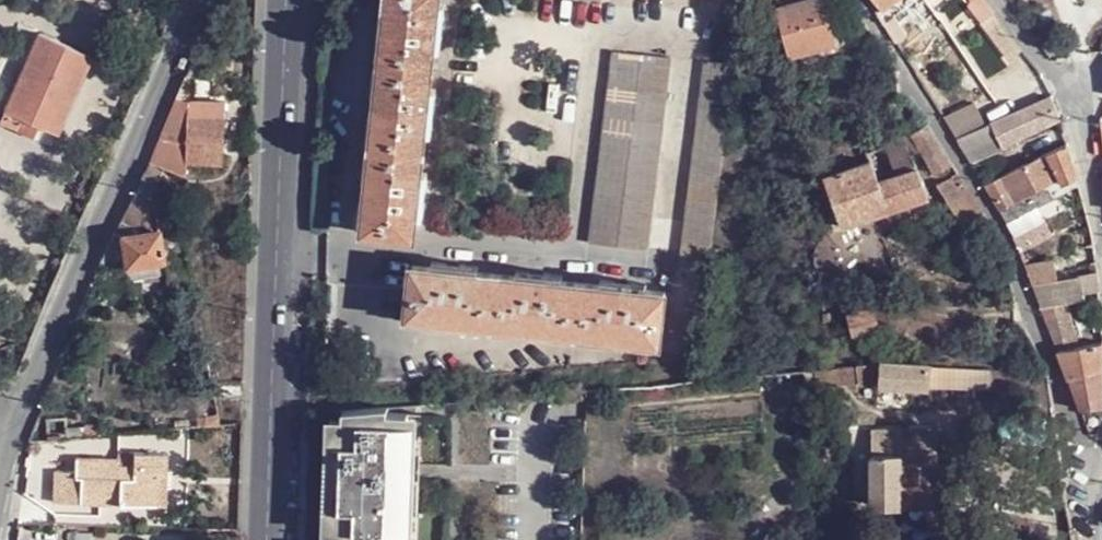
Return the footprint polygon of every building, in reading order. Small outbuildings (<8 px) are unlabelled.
[(362,233),(414,239),(441,0),(388,0),(362,233)] [(778,8),(791,59),(836,46),(823,0),(809,0),(778,8)] [(892,0),(871,0),(878,10),(892,0)] [(878,10),(876,12),(884,24),(892,17),(916,0),(892,0),(878,10)] [(904,34),(892,17),(884,24),(895,42),(904,34)] [(57,136),(92,57),(37,33),(0,116),(0,124),(17,133),(22,120),(57,136)] [(672,61),(616,53),(589,243),(647,251),(672,61)] [(218,75),(186,73),(174,97),(185,99),(217,99),(218,75)] [(1004,147),(1062,119),(1053,98),(1051,96),(1007,116),(994,124),(1004,147)] [(185,99),(174,97),(173,100),(160,133),(151,162),(150,163),(168,171),(186,179),(186,162),(186,117),(185,99)] [(224,100),(217,99),(185,99),(186,117),(224,117),(224,100)] [(982,100),(943,118),(958,142),(993,125),(994,124),(993,123),(982,100)] [(224,162),(224,117),(186,117),(186,162),(224,162)] [(953,161),(929,122),(911,135),(921,151),(935,172),(954,162),(953,161)] [(958,142),(972,164),(1004,147),(994,124),(993,125),(958,142)] [(914,154),(921,151),(911,135),(885,146),(895,176),(919,168),(914,154)] [(985,183),(1002,220),(1017,213),(1052,196),(1044,182),(1057,176),(1060,181),(1077,174),(1068,143),(985,183)] [(928,196),(919,168),(895,176),(878,181),(870,162),(824,178),(841,226),(928,196)] [(168,171),(150,163),(123,214),(95,264),(94,269),(124,263),(121,235),(158,231),(158,233),(179,227),(168,171)] [(985,212),(959,171),(936,187),(963,226),(985,212)] [(1002,220),(1015,247),(1030,239),(1017,213),(1002,220)] [(161,258),(158,233),(158,231),(121,235),(124,263),(161,258)] [(161,258),(124,263),(126,274),(161,272),(161,258)] [(667,292),(413,268),(408,320),(661,344),(667,292)] [(1030,284),(1040,307),(1061,300),(1082,298),(1081,288),(1100,287),(1099,274),(1030,283),(1030,284)] [(1082,298),(1101,295),(1100,287),(1081,288),(1082,298)] [(1101,408),(1101,344),(1080,346),(1061,300),(1040,307),(1042,313),(1059,353),(1066,369),(1080,409),(1101,408)] [(874,310),(849,318),(857,341),(881,332),(874,310)] [(932,366),(882,362),(881,388),(930,389),(930,381),(932,366)] [(988,384),(989,369),(932,366),(930,381),(988,384)] [(838,384),(835,367),(815,369),(816,387),(838,384)] [(422,407),(377,411),(377,416),(410,416),(409,447),(414,446),(414,464),(408,464),(408,482),(413,482),(413,500),(407,500),(406,539),(418,539),(422,407)] [(343,414),(342,446),(331,446),(330,479),(336,479),(336,498),(341,498),(340,539),(406,539),(407,500),(413,500),(413,482),(408,482),(408,464),(414,464),(414,446),(409,447),(410,416),(377,416),(377,411),(343,414)] [(343,414),(331,415),(331,446),(342,446),(343,414)] [(937,429),(872,429),(872,507),(950,505),(949,463),(937,463),(937,429)] [(137,465),(138,451),(123,450),(122,459),(121,465),(137,465)] [(159,471),(171,472),(171,452),(138,451),(137,465),(121,465),(122,459),(80,457),(80,471),(56,470),(56,502),(158,506),(159,471)] [(170,506),(171,472),(159,471),(158,506),(170,506)] [(341,498),(336,498),(336,479),(330,479),(328,539),(340,539),(341,498)]
